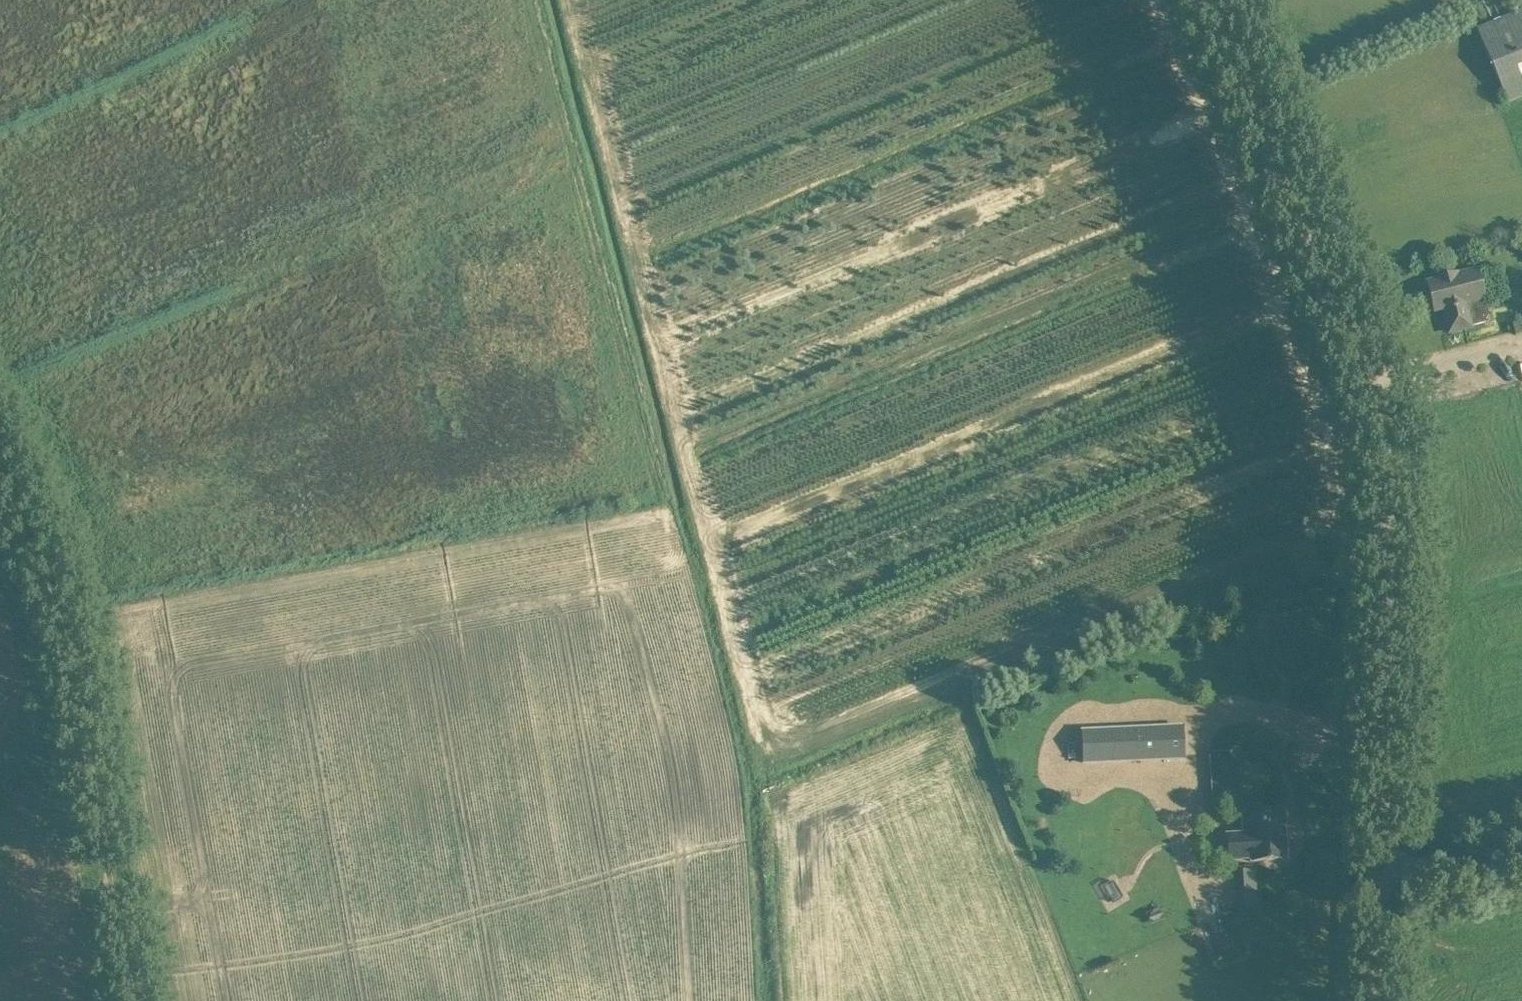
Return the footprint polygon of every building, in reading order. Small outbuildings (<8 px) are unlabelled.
[(1477,28),(1507,102),(1521,96),(1521,10),(1477,28)] [(1483,291),(1477,269),(1458,274),(1457,272),(1435,278),(1436,279),(1427,282),(1433,304),(1441,302),(1449,332),(1471,327),(1465,303),(1475,300),(1473,293),(1483,291)] [(1182,726),(1083,731),(1084,763),(1184,758),(1182,726)] [(1252,861),(1286,860),(1284,811),(1249,813),(1252,861)] [(1256,870),(1239,871),(1240,893),(1257,892),(1256,870)] [(1260,941),(1260,928),(1247,928),(1248,941),(1260,941)]
